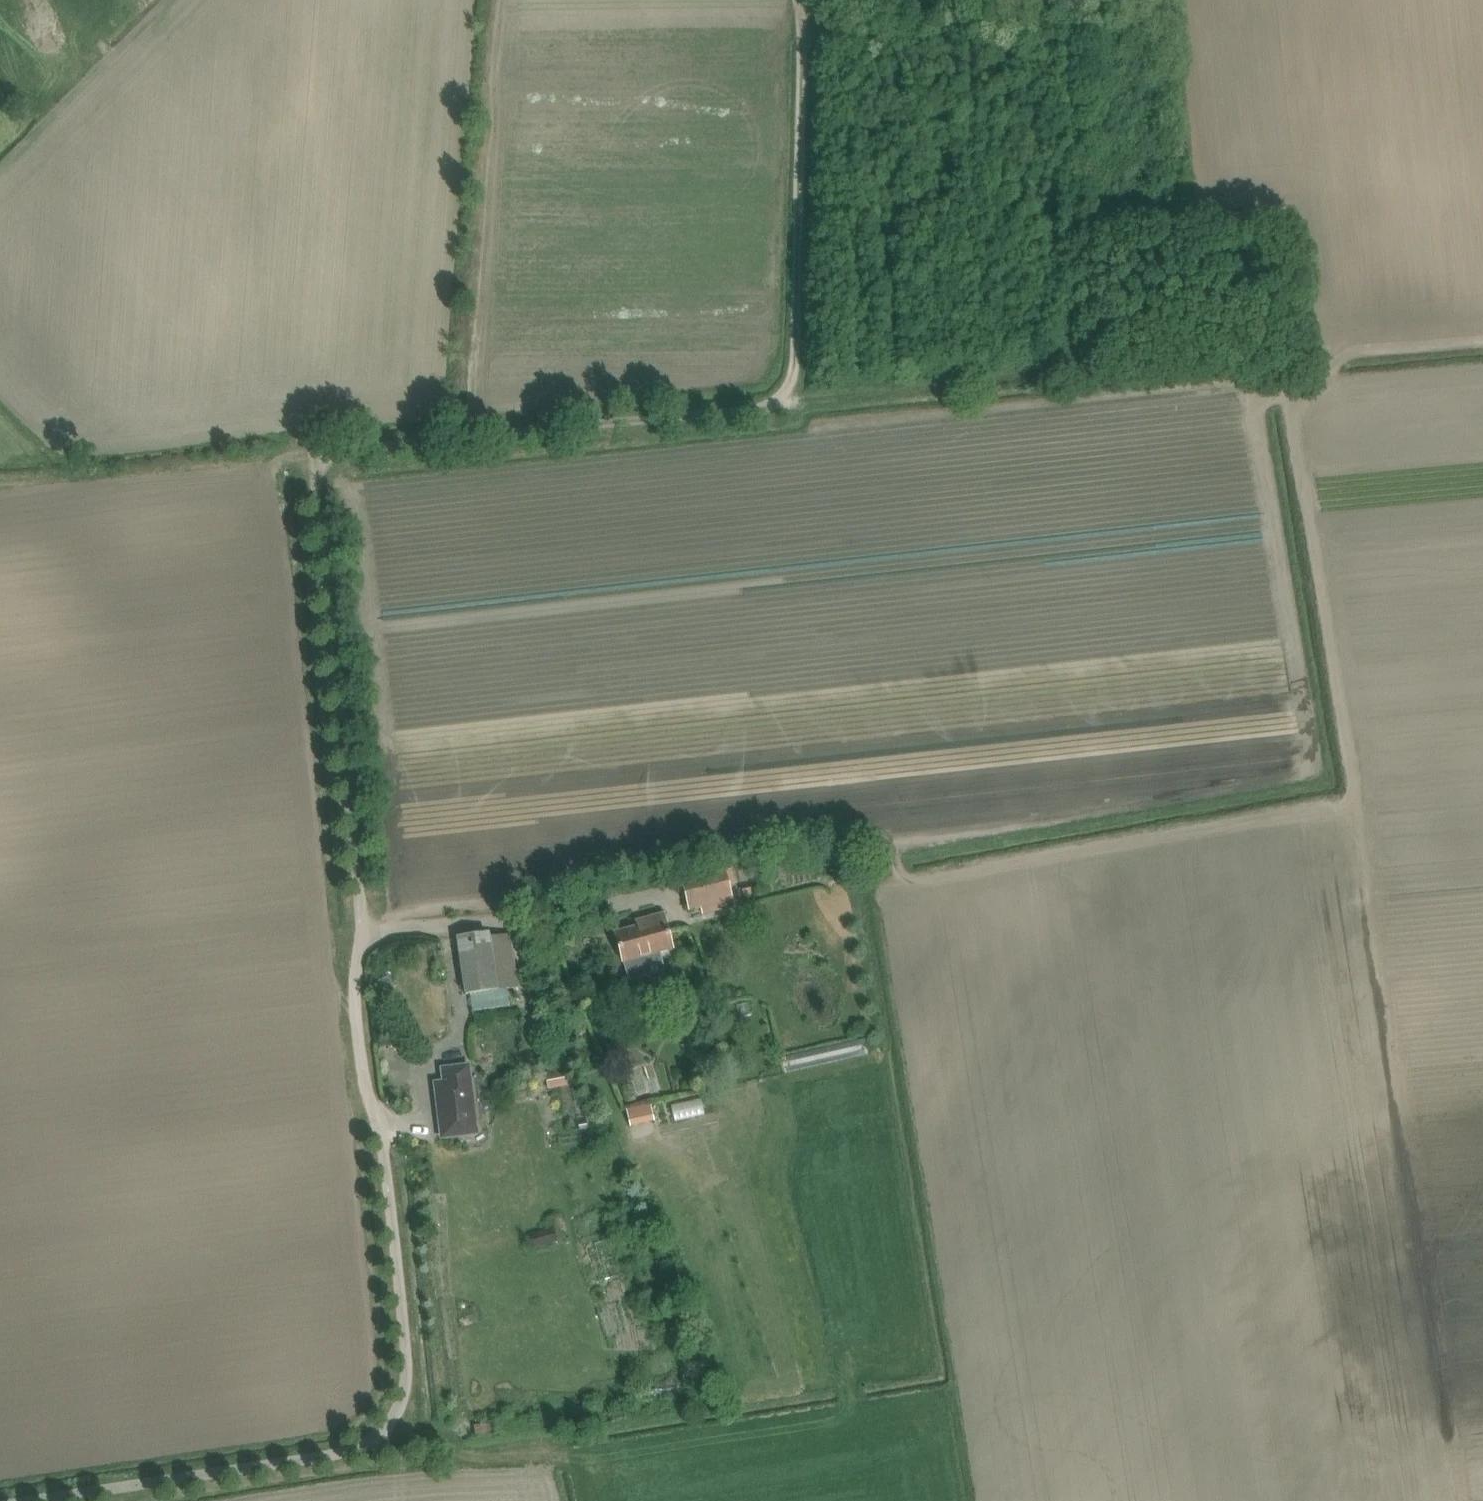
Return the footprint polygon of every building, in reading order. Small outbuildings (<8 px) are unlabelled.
[(726,866),(680,877),(690,909),(701,906),(703,915),(736,906),(726,866)] [(632,922),(634,927),(616,932),(624,961),(670,949),(675,948),(665,913),(632,922)] [(519,986),(512,934),(491,937),(490,932),(457,937),(465,994),(469,994),(472,1011),(509,1006),(506,988),(519,986)] [(443,1137),(462,1134),(476,1133),(468,1066),(443,1069),(445,1082),(436,1083),(443,1137)] [(565,1071),(557,1073),(560,1087),(567,1086),(567,1085),(565,1071)] [(651,1103),(626,1109),(630,1126),(655,1121),(651,1103)] [(555,1229),(531,1235),(534,1247),(558,1241),(555,1229)] [(601,1238),(602,1263),(621,1262),(620,1237),(601,1238)]
